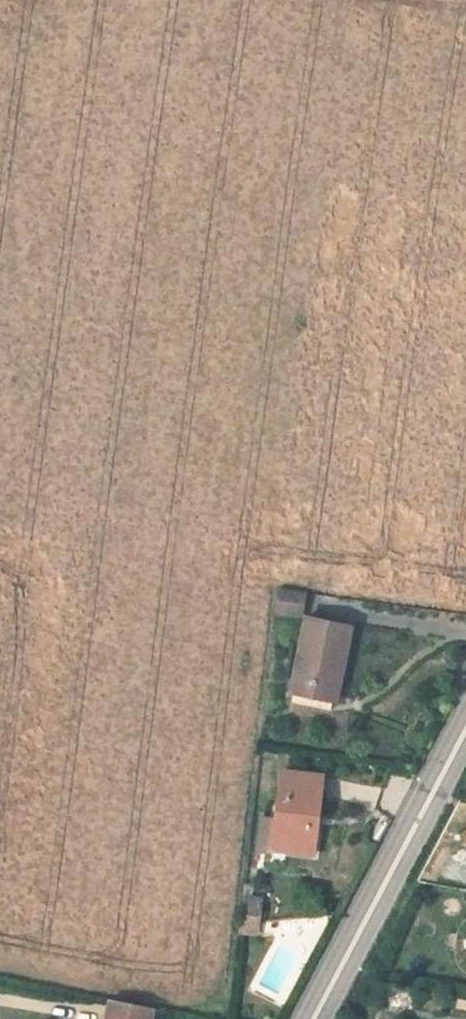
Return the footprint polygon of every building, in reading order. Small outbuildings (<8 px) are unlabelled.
[(313,605),(288,601),(286,621),(310,625),(313,605)] [(343,707),(358,638),(316,628),(299,697),(343,707)] [(318,867),(328,791),(289,786),(283,834),(279,860),(279,861),(318,867)] [(270,833),(267,859),(279,860),(283,834),(270,833)] [(258,935),(263,898),(245,895),(239,933),(258,935)]
